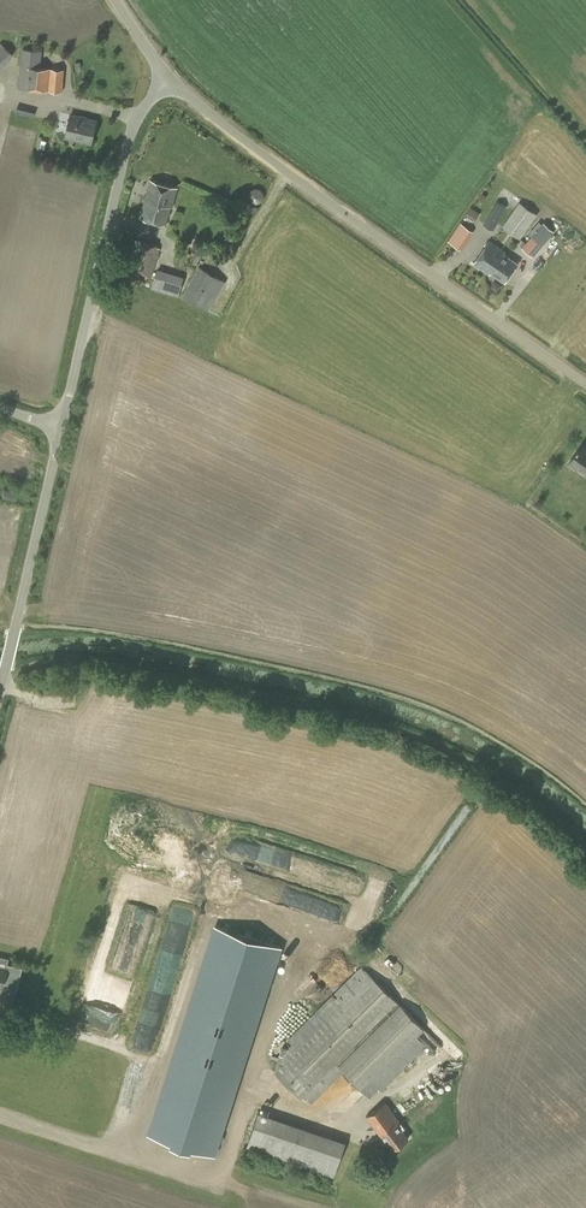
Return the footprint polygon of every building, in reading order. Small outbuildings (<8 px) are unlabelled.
[(14,53),(0,42),(0,69),(14,53)] [(62,92),(64,69),(40,67),(42,50),(22,48),(18,88),(62,92)] [(91,142),(96,119),(71,114),(66,136),(91,142)] [(166,224),(177,187),(150,179),(140,216),(166,224)] [(494,229),(507,206),(496,200),(484,224),(494,229)] [(520,239),(537,214),(519,201),(502,226),(520,239)] [(471,206),(466,215),(475,220),(480,212),(471,206)] [(448,241),(458,248),(461,250),(474,231),(460,222),(448,241)] [(533,256),(552,233),(543,227),(545,225),(540,222),(530,234),(532,235),(522,247),(533,256)] [(151,277),(159,247),(134,239),(124,269),(151,277)] [(496,254),(501,248),(489,240),(474,263),(486,272),(488,269),(488,270),(498,255),(496,254)] [(488,269),(486,272),(489,274),(491,271),(505,281),(518,262),(504,253),(505,251),(501,248),(496,254),(498,255),(488,270),(488,269)] [(209,310),(225,281),(199,266),(183,295),(209,310)] [(151,287),(179,295),(184,275),(157,267),(151,287)] [(582,444),(569,462),(585,475),(585,447),(582,444)] [(16,499),(18,490),(4,487),(2,496),(16,499)] [(215,924),(147,1132),(211,1154),(279,946),(215,924)] [(0,966),(0,986),(3,987),(3,986),(17,989),(22,967),(6,964),(5,968),(0,966)] [(417,1036),(424,1028),(425,1028),(400,1003),(361,965),(331,995),(287,1039),(292,1044),(289,1048),(283,1046),(275,1071),(301,1098),(303,1095),(311,1103),(344,1071),(369,1097),(378,1088),(381,1091),(426,1046),(422,1041),(417,1036)] [(408,1137),(398,1123),(400,1122),(385,1101),(366,1115),(382,1136),(383,1135),(393,1148),(408,1137)] [(334,1175),(345,1138),(257,1111),(245,1148),(334,1175)]
